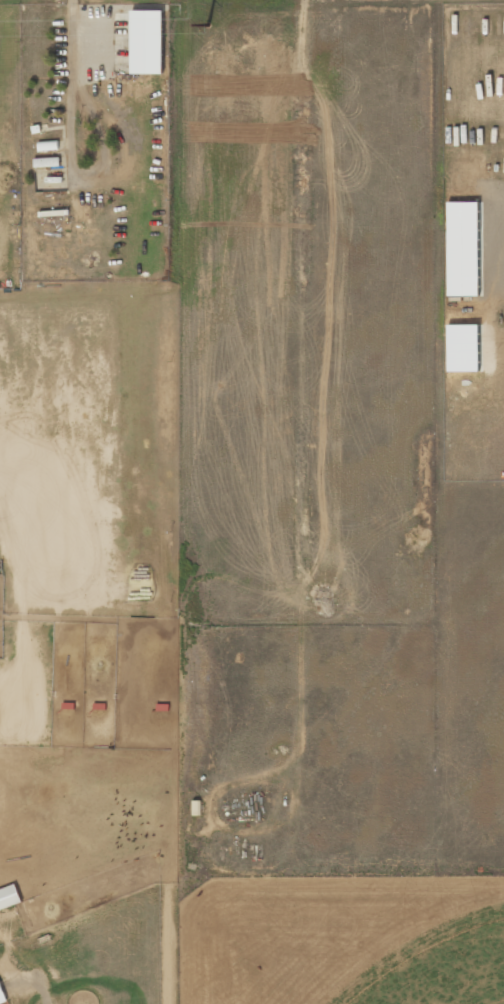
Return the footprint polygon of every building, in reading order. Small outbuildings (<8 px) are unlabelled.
[(1,911),(23,903),(16,885),(0,891),(0,907),(1,911)] [(2,984),(0,985),(0,1003),(9,1003),(2,984)]
